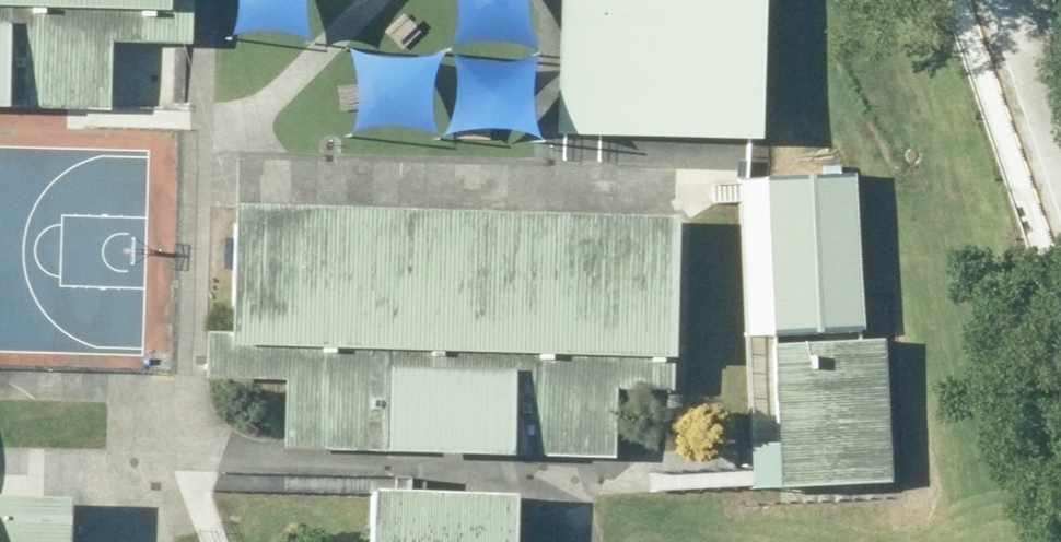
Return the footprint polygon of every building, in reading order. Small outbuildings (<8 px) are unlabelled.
[(108,119),(110,49),(188,51),(190,6),(167,5),(167,0),(0,0),(0,116),(108,119)] [(238,14),(232,35),(249,30),(269,28),(288,32),(311,40),(306,18),(305,0),(239,0),(238,14)] [(458,2),(456,19),(451,40),(469,35),(489,32),(508,35),(530,42),(525,21),(523,1),(523,0),(457,0),(458,2)] [(758,0),(561,0),(558,142),(755,146),(758,7),(758,0)] [(371,57),(352,50),(358,67),(360,91),(358,108),(352,129),(370,124),(390,122),(409,126),(431,134),(426,113),(425,93),(429,71),(439,51),(414,58),(393,60),(371,57)] [(473,61),(454,55),(460,72),(462,96),(460,112),(454,134),(472,129),(492,126),(511,130),(533,139),(529,117),(527,98),(531,75),(541,55),(517,62),(495,64),(473,61)] [(772,180),(776,327),(864,325),(859,178),(772,180)] [(203,337),(202,384),(207,384),(286,387),(284,445),(284,452),(611,464),(613,397),(672,399),(678,227),(230,211),(226,338),(203,337)] [(885,485),(877,343),(766,349),(772,443),(744,445),(744,450),(746,475),(746,490),(747,493),(785,491),(885,485)] [(367,541),(513,541),(514,513),(514,500),(369,495),(369,502),(367,541)] [(66,509),(0,507),(0,541),(65,541),(66,509)]
